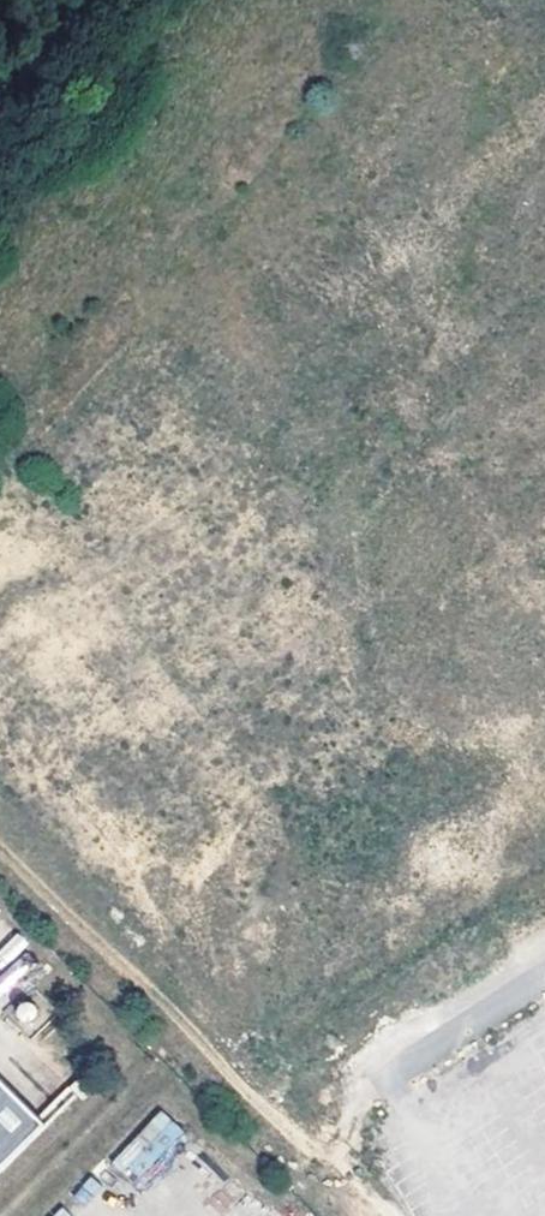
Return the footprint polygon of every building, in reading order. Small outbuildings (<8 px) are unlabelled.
[(14,949),(0,931),(0,959),(14,949)] [(48,1122),(0,1074),(0,1170),(48,1122)] [(161,1109),(110,1161),(135,1185),(185,1133),(161,1109)]
